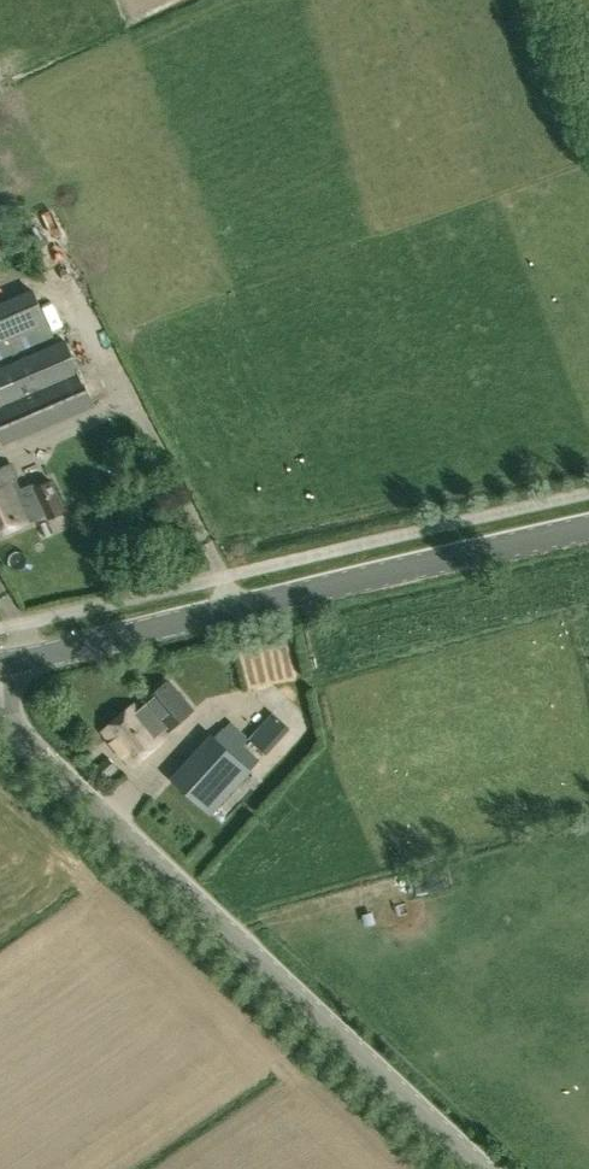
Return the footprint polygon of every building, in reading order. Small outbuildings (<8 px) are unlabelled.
[(54,335),(33,288),(0,302),(0,359),(54,335)] [(3,444),(93,405),(65,338),(0,366),(0,438),(3,444)] [(47,459),(53,473),(109,447),(95,417),(33,446),(40,462),(47,459)] [(46,513),(39,496),(27,502),(21,488),(12,465),(0,470),(0,532),(33,517),(33,519),(46,513)] [(52,478),(34,485),(39,496),(46,513),(48,517),(65,510),(52,478)] [(169,730),(193,710),(168,681),(144,701),(146,703),(139,709),(134,703),(101,731),(132,767),(165,740),(160,734),(167,728),(169,730)] [(269,754),(282,739),(292,728),(282,719),(274,711),(250,737),(269,754)] [(253,769),(212,732),(172,777),(212,814),(253,769)] [(109,757),(98,767),(107,776),(118,767),(109,757)]
